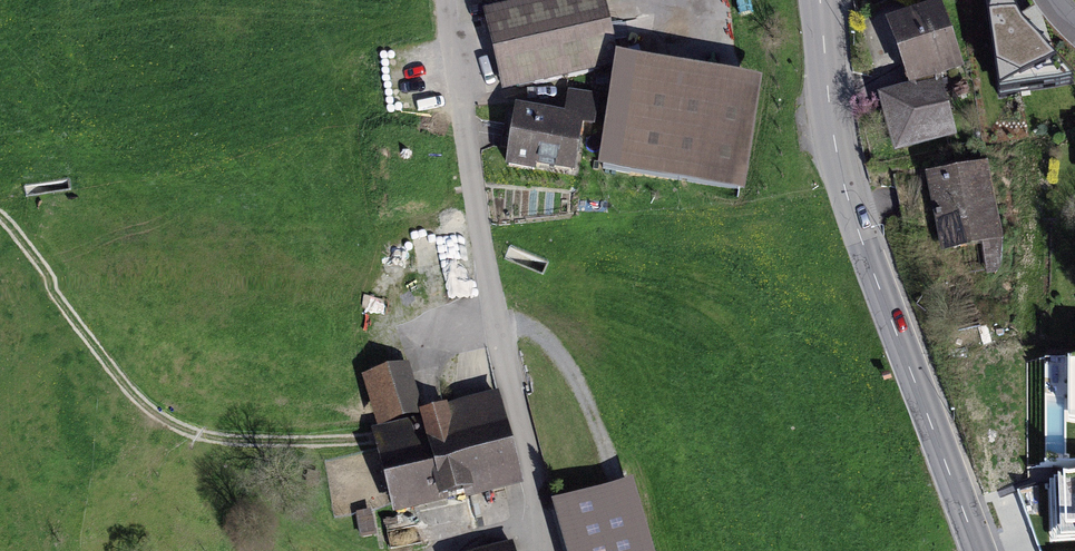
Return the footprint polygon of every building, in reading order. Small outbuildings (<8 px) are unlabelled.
[(605,0),(515,0),(483,7),(501,88),(618,63),(605,0)] [(937,17),(888,35),(909,92),(958,75),(937,17)] [(1067,101),(1042,49),(996,71),(1021,123),(1067,101)] [(757,85),(643,66),(626,170),(740,189),(757,85)] [(953,143),(938,87),(882,101),(897,157),(953,143)] [(586,121),(593,122),(597,96),(571,92),(567,114),(518,106),(509,162),(577,174),(586,121)] [(999,235),(986,165),(933,175),(947,245),(999,235)] [(391,334),(354,345),(380,426),(414,415),(391,334)] [(1063,416),(1074,416),(1074,359),(1047,359),(1048,456),(1063,456),(1063,416)] [(493,401),(379,431),(402,515),(516,484),(493,401)] [(1050,480),(1053,539),(1074,539),(1074,470),(1065,471),(1065,480),(1050,480)] [(625,492),(553,512),(564,550),(641,550),(625,492)] [(371,508),(355,513),(363,539),(378,534),(371,508)]
